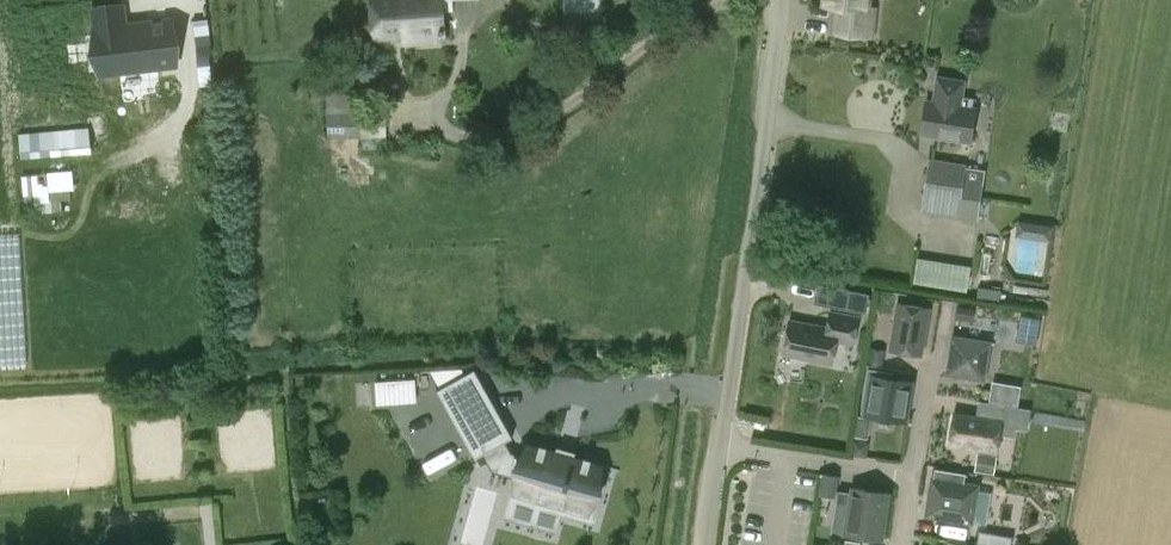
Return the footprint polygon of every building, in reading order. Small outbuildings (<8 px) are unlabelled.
[(452,0),(373,0),(375,37),(405,35),(405,42),(444,40),(443,11),(453,11),(452,0)] [(826,4),(840,6),(837,32),(871,35),(874,8),(866,7),(867,0),(826,0),(826,4)] [(102,75),(177,66),(171,17),(125,23),(123,6),(95,10),(102,75)] [(326,96),(326,94),(327,94),(328,138),(362,138),(362,106),(353,106),(353,94),(343,94),(341,77),(324,78),(323,60),(308,61),(312,97),(326,96)] [(974,98),(964,96),(966,79),(936,75),(932,100),(927,99),(921,135),(972,142),(977,107),(973,106),(974,98)] [(21,158),(93,153),(90,126),(19,133),(21,158)] [(965,191),(967,167),(930,161),(922,214),(989,224),(993,196),(965,191)] [(0,177),(0,212),(25,210),(26,214),(75,210),(71,170),(0,177)] [(1051,237),(1052,221),(1023,220),(1023,236),(1051,237)] [(914,283),(969,286),(970,259),(915,257),(914,283)] [(1011,291),(1045,296),(1046,288),(1013,283),(1011,291)] [(818,284),(814,304),(866,314),(870,295),(818,284)] [(979,286),(977,296),(999,299),(1001,289),(979,286)] [(922,355),(930,308),(899,302),(891,349),(922,355)] [(955,316),(973,319),(975,307),(957,304),(955,316)] [(854,346),(860,315),(830,310),(826,327),(790,320),(784,353),(833,363),(837,343),(854,346)] [(1037,345),(1042,318),(1020,315),(1016,342),(1037,345)] [(985,380),(991,342),(953,335),(947,374),(985,380)] [(868,348),(866,365),(881,367),(884,351),(868,348)] [(912,382),(887,378),(888,371),(869,368),(868,375),(861,413),(905,420),(912,382)] [(493,412),(494,414),(495,413),(472,372),(443,388),(466,429),(467,429),(466,427),(493,412)] [(415,380),(376,383),(377,405),(416,402),(415,380)] [(1006,404),(1018,406),(1021,387),(992,382),(989,401),(1005,403),(1006,404)] [(1006,404),(1003,420),(1002,425),(1026,429),(1029,407),(1018,406),(1006,404)] [(1002,420),(955,412),(950,444),(997,452),(1002,420)] [(591,461),(592,458),(585,456),(584,459),(575,457),(576,451),(558,446),(556,451),(547,449),(548,445),(541,443),(540,447),(526,443),(523,456),(511,453),(504,440),(482,452),(494,472),(512,477),(516,479),(512,493),(540,502),(544,487),(569,495),(564,509),(592,518),(600,489),(595,487),(597,481),(601,464),(591,461)] [(866,457),(869,442),(854,440),(851,455),(866,457)] [(995,456),(978,453),(975,471),(993,474),(995,456)] [(819,494),(831,495),(831,492),(834,474),(822,472),(819,490),(819,494)] [(979,485),(933,478),(927,515),(973,522),(979,485)] [(854,487),(846,534),(881,540),(889,493),(854,487)] [(1003,537),(987,535),(985,544),(1002,544),(1003,537)]
